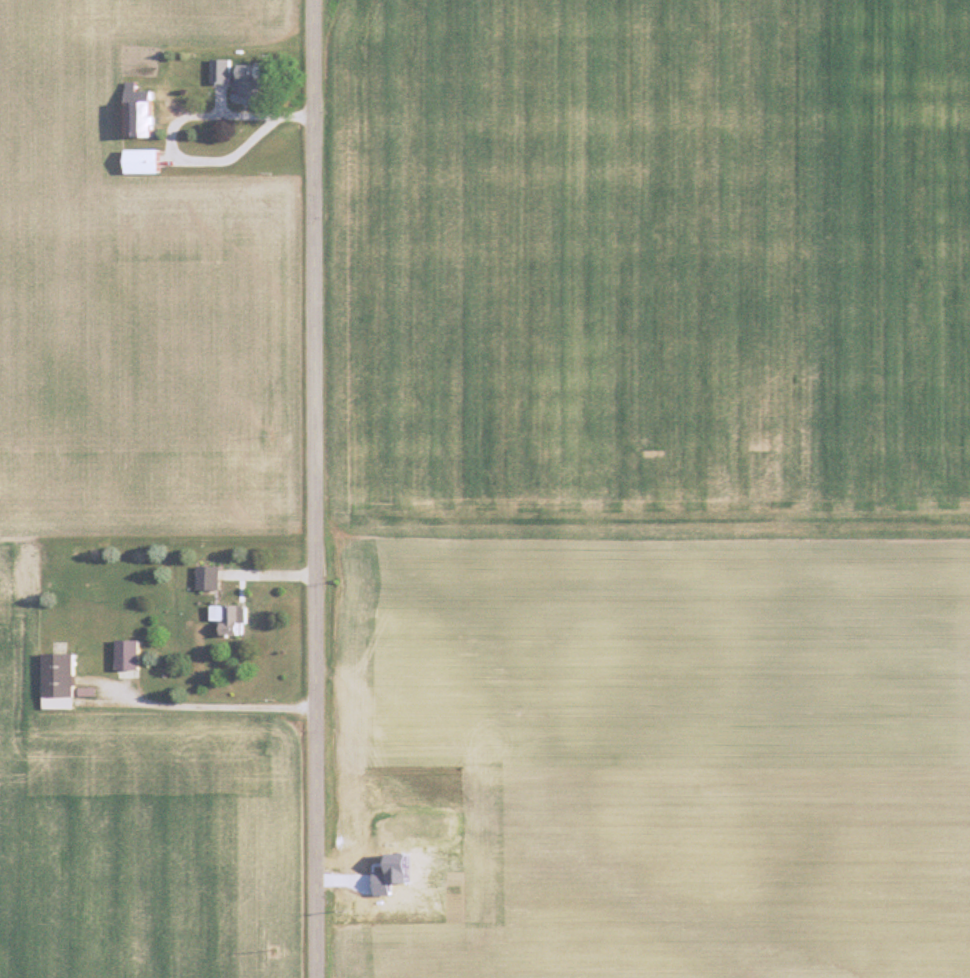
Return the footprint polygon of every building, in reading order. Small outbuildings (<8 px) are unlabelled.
[(215,82),(242,82),(242,97),(270,97),(271,64),(238,63),(238,58),(215,58),(215,82)] [(160,135),(161,90),(142,90),(142,82),(130,81),(130,135),(160,135)] [(168,148),(133,148),(133,173),(168,173),(168,148)] [(225,590),(225,565),(201,565),(201,590),(225,590)] [(217,621),(227,621),(227,635),(250,635),(250,605),(217,605),(217,621)] [(146,639),(120,639),(120,668),(146,668),(146,639)] [(81,708),(81,652),(48,652),(48,708),(81,708)]
